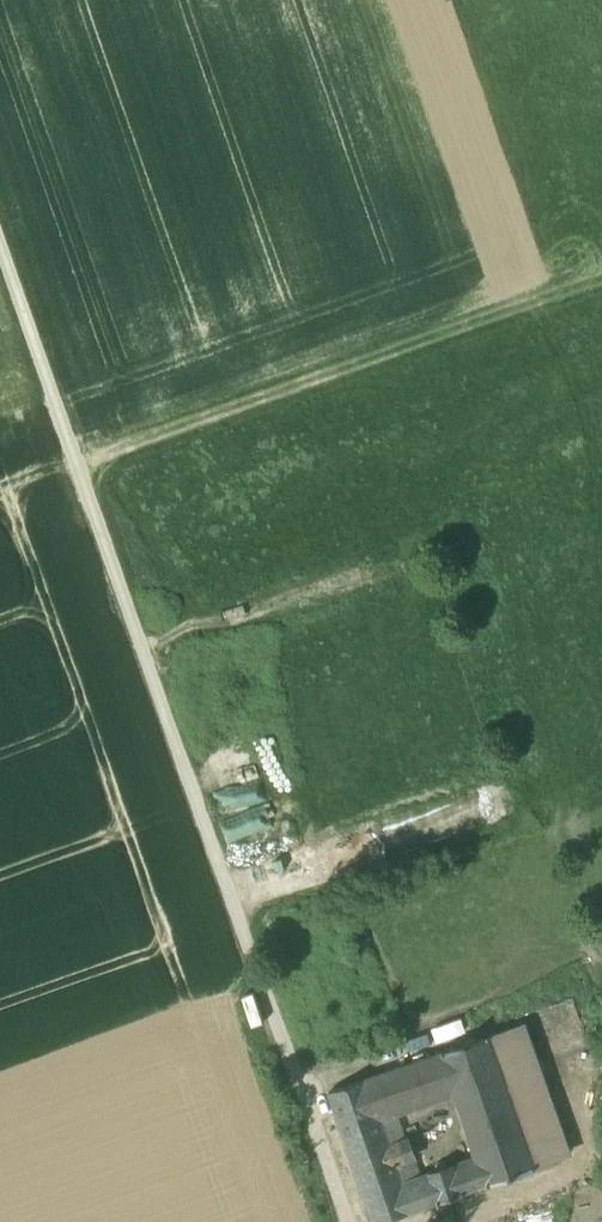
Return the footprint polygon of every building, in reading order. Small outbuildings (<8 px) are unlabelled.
[(526,1023),(490,1036),(537,1168),(573,1155),(526,1023)] [(490,1036),(443,1053),(457,1091),(481,1161),(490,1185),(537,1168),(490,1036)] [(395,1113),(457,1091),(443,1053),(369,1079),(383,1117),(395,1113)] [(329,1093),(353,1160),(393,1146),(383,1117),(369,1079),(329,1093)] [(395,1113),(383,1117),(393,1146),(411,1196),(371,1210),(375,1221),(384,1221),(490,1185),(481,1161),(420,1182),(395,1113)] [(353,1160),(371,1210),(411,1196),(393,1146),(353,1160)]
